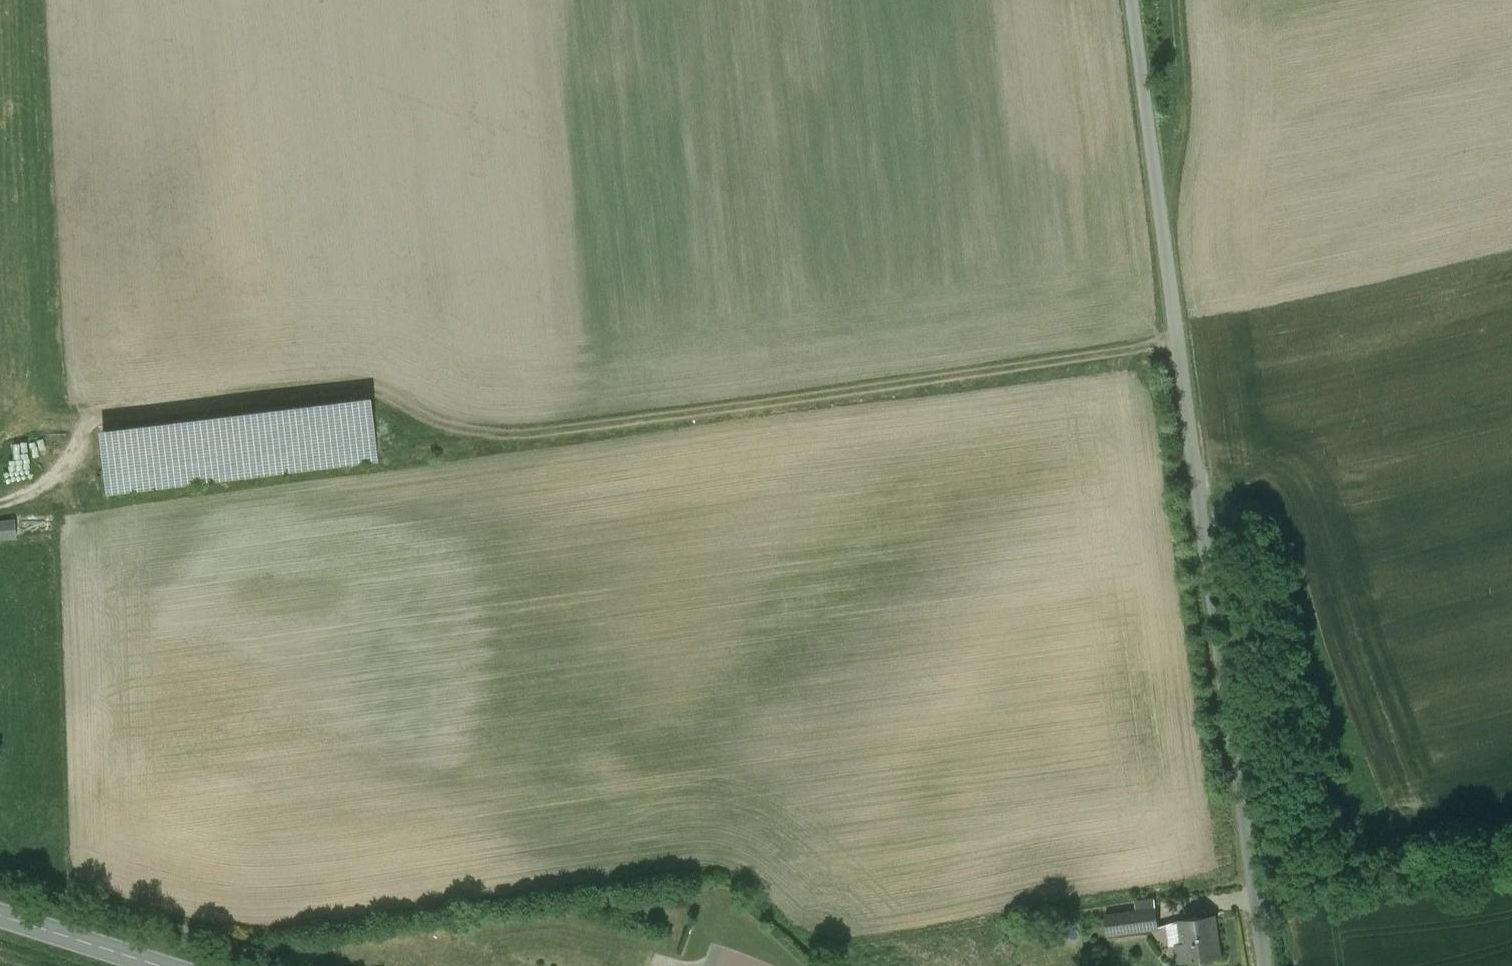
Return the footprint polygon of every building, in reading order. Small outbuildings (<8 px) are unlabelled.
[(364,398),(103,430),(110,491),(372,459),(364,398)] [(20,518),(0,519),(0,539),(21,538),(20,518)] [(1155,899),(1135,902),(1137,912),(1157,909),(1155,899)] [(1137,912),(1106,916),(1108,934),(1159,928),(1157,909),(1137,912)] [(1216,916),(1179,921),(1179,922),(1180,921),(1183,944),(1176,945),(1177,946),(1180,962),(1179,962),(1179,963),(1222,957),(1222,956),(1220,956),(1217,935),(1218,935),(1215,917),(1216,917),(1216,916)]
